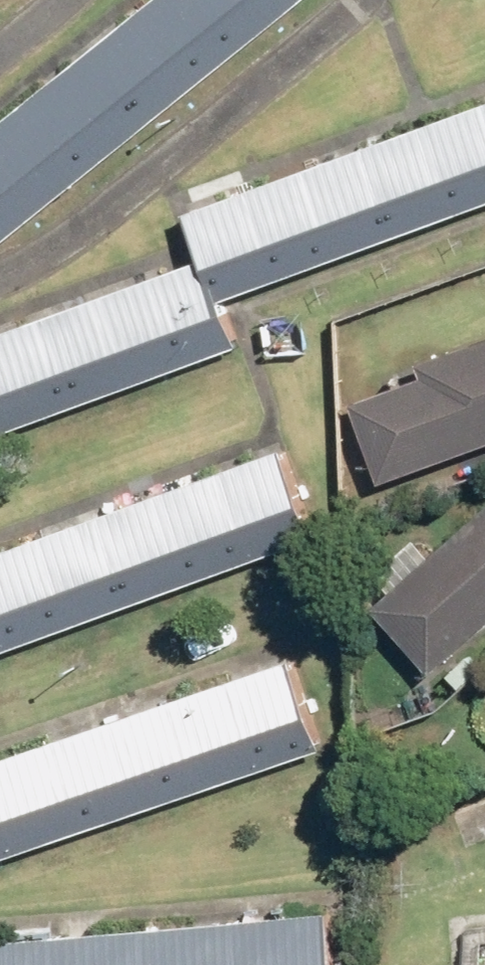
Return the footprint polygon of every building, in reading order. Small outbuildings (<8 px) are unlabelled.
[(0,126),(0,231),(289,0),(157,0),(0,126)] [(243,350),(225,303),(484,208),(484,104),(182,215),(198,259),(0,332),(0,439),(243,350)] [(383,483),(484,446),(484,340),(422,363),(427,374),(353,401),(383,483)] [(318,541),(284,449),(0,553),(0,658),(318,541)] [(434,673),(484,628),(484,509),(374,606),(434,673)] [(328,750),(295,657),(0,760),(0,865),(328,750)] [(335,910),(0,937),(0,964),(339,964),(335,910)]
